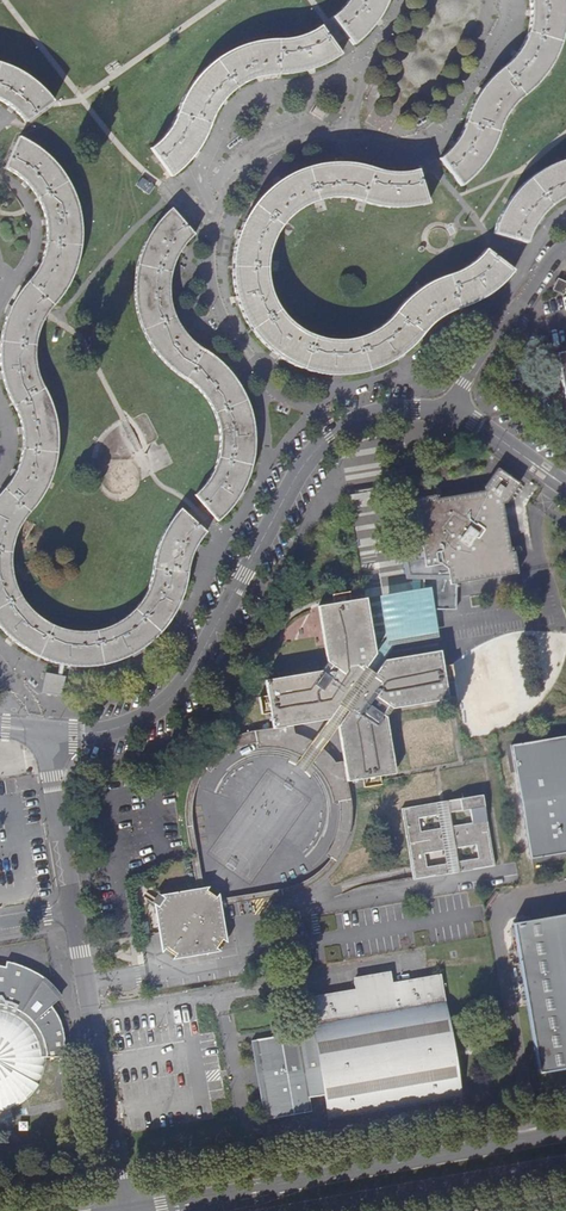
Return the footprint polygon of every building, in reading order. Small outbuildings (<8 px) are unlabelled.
[(344,7),(334,16),(355,43),(367,32),(375,22),(381,12),(386,3),(387,0),(348,0),(344,7)] [(440,158),(462,185),(476,172),(483,163),(491,152),(495,139),(500,125),(505,117),(510,110),(518,100),(525,93),(535,84),(544,73),(551,64),(559,48),(563,34),(565,22),(565,12),(565,0),(530,0),(530,5),(530,19),(528,31),(524,43),(519,52),(510,61),(501,68),(490,79),(480,91),(471,105),(468,114),(465,125),(459,136),(451,147),(449,148),(440,158)] [(331,60),(341,54),(321,26),(309,32),(299,35),(288,37),(276,39),(263,40),(252,42),(239,46),(225,53),(215,60),(204,70),(194,80),(187,90),(182,100),(177,112),(174,120),(168,129),(162,137),(152,147),(169,172),(172,176),(178,170),(188,160),(196,151),(203,140),(209,127),(213,117),(216,111),(220,105),(227,96),(233,90),(243,83),(254,78),(265,74),(274,73),(288,73),(298,71),(308,69),(321,66),(331,60)] [(1,101),(11,106),(17,113),(25,121),(53,102),(46,94),(38,85),(29,78),(18,71),(10,66),(0,63),(0,101),(1,101)] [(328,108),(318,101),(311,112),(322,119),(328,108)] [(181,509),(168,526),(162,538),(157,551),(156,561),(155,569),(152,581),(149,591),(142,601),(135,609),(125,619),(110,626),(98,630),(90,631),(75,631),(63,628),(54,625),(45,621),(33,611),(27,604),(22,595),(17,587),(14,579),(12,569),(11,558),(13,547),(16,533),(22,522),(29,516),(35,509),(41,500),(48,487),(53,475),(57,460),(59,446),(58,429),(55,412),(51,403),(48,393),(43,384),(40,376),(37,366),(36,357),(36,346),(37,337),(40,326),(46,314),(52,306),(60,298),(68,286),(73,276),(78,263),(81,252),(82,237),(82,224),(81,213),(76,199),(73,190),(67,179),(59,168),(51,159),(43,151),(32,143),(20,137),(5,169),(14,173),(21,179),(26,184),(34,193),(41,204),(44,214),(45,224),(48,233),(46,246),(42,259),(37,269),(29,280),(22,289),(18,294),(13,301),(8,314),(3,329),(1,345),(1,361),(3,372),(7,387),(12,399),(18,408),(22,418),(23,429),(23,433),(23,445),(22,458),(19,467),(14,477),(5,489),(0,495),(0,625),(1,626),(7,634),(19,645),(30,653),(39,657),(50,661),(64,664),(74,666),(88,665),(98,666),(114,662),(130,656),(145,647),(158,636),(164,628),(171,619),(177,608),(181,599),(186,586),(187,572),(190,563),(194,552),(199,543),(206,533),(181,509)] [(556,163),(542,170),(531,178),(523,186),(515,194),(506,208),(500,219),(495,233),(529,242),(536,225),(543,216),(554,207),(562,202),(565,200),(565,160),(556,163)] [(498,287),(514,271),(487,250),(477,259),(467,266),(455,272),(442,277),(426,284),(414,294),(406,299),(400,306),(393,316),(384,323),(373,331),(361,336),(347,339),(333,339),(318,336),(305,330),(294,321),(287,313),(280,304),(275,295),(271,282),(270,265),(271,257),(273,246),(279,233),(286,223),(297,212),(307,206),(317,202),(325,200),(336,197),(344,198),(360,199),(370,204),(382,206),(393,207),(404,208),(416,207),(429,204),(420,170),(406,172),(388,171),(373,167),(363,164),(351,162),(341,161),(328,161),(313,164),(300,168),(290,174),(280,179),(271,187),(260,198),(250,210),(242,226),(238,241),(235,253),(234,268),(235,282),(237,293),(241,306),(246,320),(252,329),(259,337),(266,346),(277,355),(283,358),(291,363),(311,371),(328,373),(342,374),(355,373),(364,372),(376,368),(385,364),(397,358),(409,349),(416,342),(426,330),(433,322),(445,315),(456,308),(469,303),(481,298),(498,287)] [(195,236),(171,209),(160,220),(154,229),(149,235),(144,247),(140,257),(137,268),(135,288),(135,298),(137,306),(139,315),(143,327),(149,340),(155,350),(164,360),(170,367),(177,373),(188,380),(195,385),(204,393),(208,399),(213,405),(216,413),(218,421),(219,430),(221,443),(219,455),(215,467),(211,475),(205,484),(196,494),(219,522),(231,509),(240,495),(245,486),(248,477),(252,467),(254,457),(255,445),(254,433),(253,419),(251,409),(247,399),(240,385),(232,374),(224,365),(215,357),(202,348),(195,341),(187,332),(181,324),(176,314),(172,304),(171,296),(170,287),(170,279),(172,271),(175,263),(179,253),(187,245),(195,236)] [(554,288),(564,293),(565,290),(565,281),(559,277),(554,288)] [(484,489),(416,500),(432,588),(520,575),(508,507),(522,485),(497,469),(484,489)] [(382,561),(370,563),(371,571),(384,569),(382,561)] [(370,596),(319,605),(329,661),(322,669),(265,678),(273,729),(331,719),(338,725),(347,782),(398,773),(389,717),(394,709),(449,700),(441,651),(385,660),(379,654),(370,596)] [(65,676),(46,673),(43,692),(62,695),(65,676)] [(512,746),(533,867),(565,861),(565,736),(512,746)] [(485,798),(405,812),(417,881),(498,867),(485,798)] [(210,884),(160,893),(153,904),(161,951),(171,956),(221,948),(228,938),(219,891),(210,884)] [(516,922),(542,1072),(565,1068),(565,913),(516,922)] [(46,1058),(63,1058),(65,1039),(62,1024),(52,1006),(57,1002),(45,988),(50,982),(32,970),(7,961),(6,967),(0,967),(0,1112),(4,1111),(22,1103),(31,1095),(37,1087),(43,1077),(45,1067),(46,1058)] [(460,1094),(440,977),(392,985),(391,973),(354,980),(356,992),(310,1000),(315,1031),(283,1036),(287,1061),(290,1060),(292,1076),(290,1077),(294,1101),(326,1096),(329,1116),(460,1094)]
